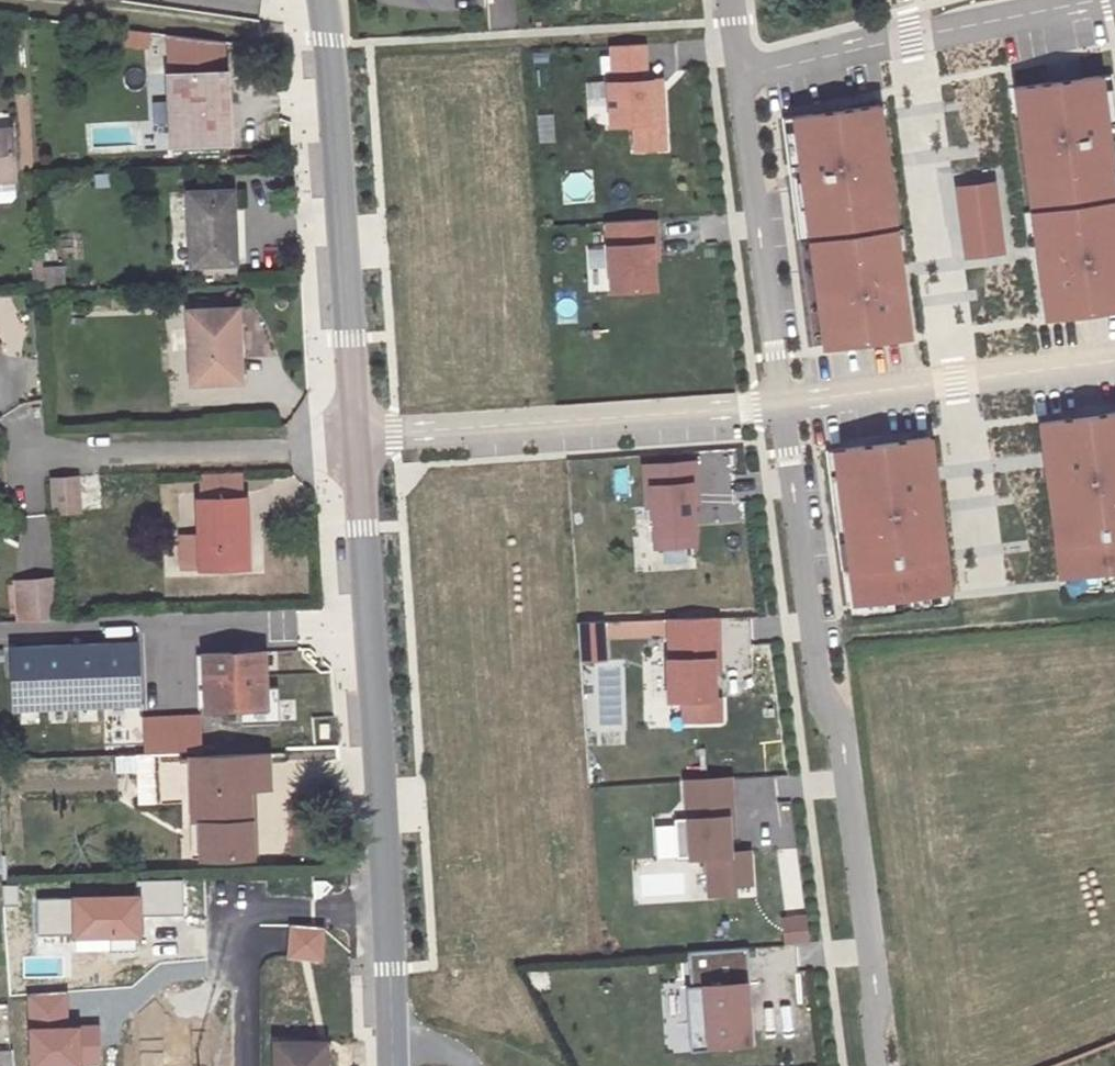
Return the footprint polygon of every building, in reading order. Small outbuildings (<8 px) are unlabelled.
[(149,34),(130,31),(128,50),(147,53),(149,34)] [(172,77),(222,76),(221,45),(171,37),(172,77)] [(650,78),(648,42),(615,44),(617,80),(612,80),(614,124),(638,123),(639,149),(669,147),(666,95),(656,95),(655,78),(650,78)] [(1014,85),(1045,314),(1114,305),(1114,197),(1114,112),(1110,72),(1014,85)] [(169,77),(172,147),(228,145),(225,76),(222,76),(172,77),(169,77)] [(665,77),(655,78),(656,95),(666,95),(665,77)] [(917,330),(887,103),(792,113),(804,212),(807,237),(819,235),(833,341),(917,330)] [(14,179),(11,128),(0,129),(0,180),(14,179)] [(0,180),(0,202),(10,201),(15,195),(14,179),(0,180)] [(999,251),(989,180),(953,185),(963,256),(999,251)] [(189,193),(191,267),(236,266),(233,192),(189,193)] [(661,240),(660,216),(611,219),(615,288),(659,285),(657,256),(656,240),(661,240)] [(73,255),(55,255),(56,279),(74,279),(73,255)] [(191,313),(193,383),(241,382),(240,312),(191,313)] [(1055,419),(1074,572),(1114,567),(1114,411),(1055,419)] [(944,434),(845,446),(860,565),(867,564),(872,598),(965,586),(944,434)] [(696,462),(645,464),(649,548),(701,545),(696,462)] [(235,471),(201,480),(205,495),(240,486),(235,471)] [(53,478),(55,515),(85,513),(83,477),(53,478)] [(188,532),(189,570),(248,569),(247,498),(200,499),(200,532),(188,532)] [(16,620),(56,618),(54,577),(14,579),(16,620)] [(721,619),(670,620),(672,701),(685,700),(724,699),(721,619)] [(15,650),(19,710),(140,703),(135,643),(15,650)] [(263,654),(206,656),(208,710),(265,709),(263,654)] [(724,722),(724,699),(685,700),(686,723),(724,722)] [(199,751),(198,717),(146,719),(147,752),(199,751)] [(162,803),(160,753),(116,755),(118,782),(137,780),(138,804),(162,803)] [(274,756),(184,758),(185,791),(202,791),(204,857),(256,856),(254,791),(275,790),(274,756)] [(686,782),(687,818),(677,819),(680,856),(707,854),(741,852),(738,815),(737,780),(686,782)] [(796,847),(776,851),(786,912),(806,909),(796,847)] [(741,852),(707,854),(710,890),(756,887),(753,851),(741,852)] [(184,914),(182,878),(136,880),(137,896),(37,899),(38,936),(109,934),(110,951),(137,950),(136,933),(139,933),(138,916),(143,915),(184,914)] [(23,883),(7,883),(8,904),(24,903),(23,883)] [(787,944),(811,942),(809,912),(785,914),(787,944)] [(323,928),(291,925),(289,955),(320,958),(323,928)] [(750,948),(683,953),(691,1051),(758,1045),(750,948)] [(31,993),(32,1065),(57,1065),(78,1065),(78,1062),(99,1062),(98,1026),(66,1027),(66,991),(31,993)] [(276,1042),(276,1065),(324,1065),(324,1061),(319,1061),(319,1042),(276,1042)] [(15,1043),(0,1043),(0,1065),(16,1065),(15,1043)]
